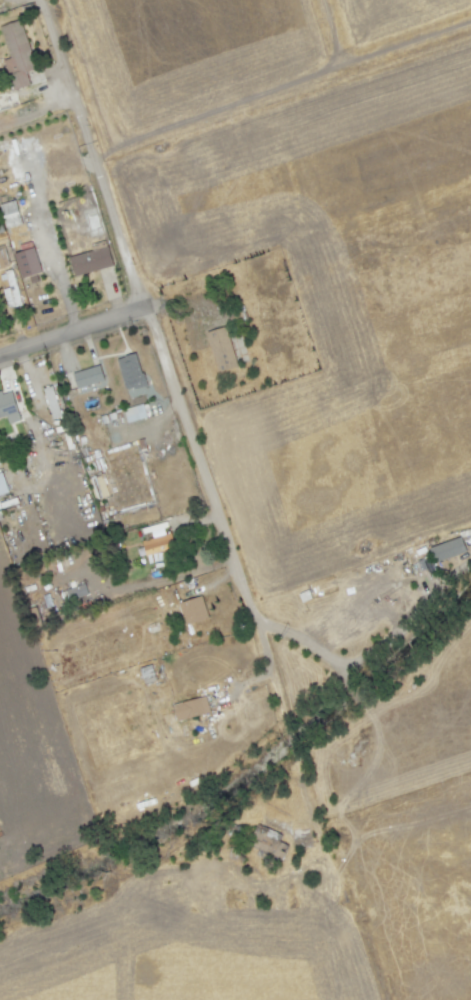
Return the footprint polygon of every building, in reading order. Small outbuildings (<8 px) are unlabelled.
[(9,58),(3,60),(13,90),(29,85),(25,72),(35,69),(19,20),(0,26),(0,29),(9,58)] [(21,224),(14,200),(0,204),(0,209),(6,228),(21,224)] [(70,257),(93,252),(92,245),(107,241),(114,269),(75,278),(70,257)] [(1,268),(0,264),(0,247),(10,244),(16,264),(1,268)] [(29,283),(40,281),(34,248),(15,252),(20,278),(28,277),(29,283)] [(29,258),(46,254),(49,266),(60,263),(65,281),(38,288),(29,258)] [(5,273),(15,270),(25,307),(10,311),(4,291),(9,289),(5,273)] [(221,376),(208,334),(227,329),(240,370),(221,376)] [(128,391),(117,361),(137,355),(143,376),(146,375),(149,387),(134,391),(134,389),(128,391)] [(73,375),(101,367),(106,382),(77,390),(73,375)] [(62,416),(52,385),(42,388),(52,419),(62,416)] [(8,424),(20,421),(11,391),(0,394),(0,393),(0,418),(6,416),(8,424)] [(128,426),(124,410),(144,404),(148,420),(128,426)] [(145,541),(141,542),(145,555),(173,548),(167,522),(142,528),(145,541)] [(434,563),(465,552),(460,537),(429,547),(434,563)] [(207,619),(202,597),(178,602),(184,625),(207,619)] [(172,703),(175,720),(209,714),(206,697),(172,703)]
